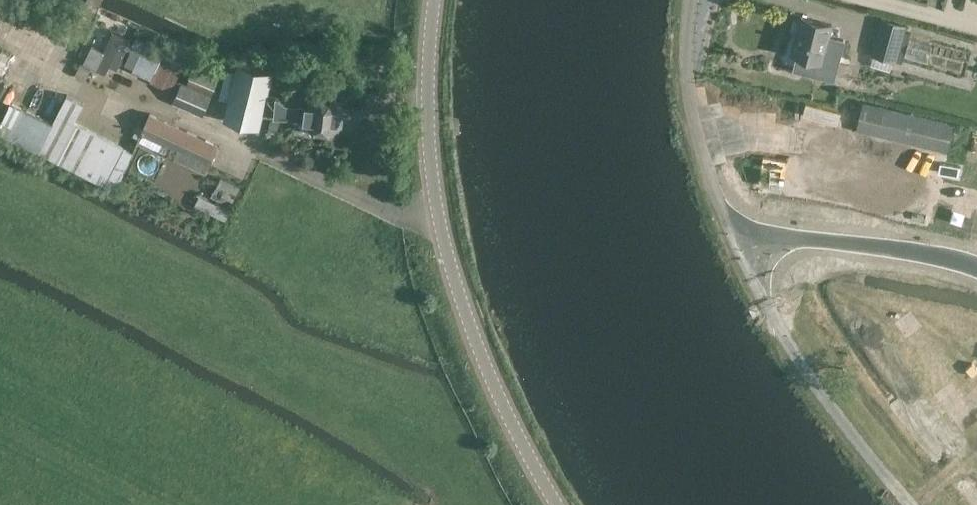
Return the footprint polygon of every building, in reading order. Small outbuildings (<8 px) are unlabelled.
[(832,79),(839,53),(843,39),(828,35),(831,23),(800,16),(790,52),(797,54),(793,68),(832,79)] [(881,16),(872,53),(902,60),(909,31),(905,30),(907,22),(881,16)] [(113,27),(96,63),(107,69),(124,32),(113,27)] [(149,81),(172,92),(182,70),(161,59),(165,52),(136,38),(123,67),(150,79),(149,81)] [(182,70),(186,72),(191,62),(166,49),(165,52),(161,59),(182,70)] [(263,116),(268,94),(273,73),(238,64),(224,119),(260,128),(263,116)] [(173,102),(179,105),(202,115),(211,95),(218,77),(193,66),(187,83),(182,81),(173,102)] [(119,184),(135,146),(77,121),(86,99),(68,91),(56,120),(11,101),(4,118),(0,116),(0,134),(119,184)] [(276,95),(268,94),(263,116),(301,120),(313,134),(313,135),(330,136),(343,126),(344,110),(334,96),(317,95),(303,104),(287,103),(276,95)] [(855,130),(947,152),(953,123),(862,102),(855,130)] [(141,132),(208,165),(216,144),(150,113),(141,132)] [(230,210),(199,196),(198,195),(195,204),(226,220),(230,210)]
